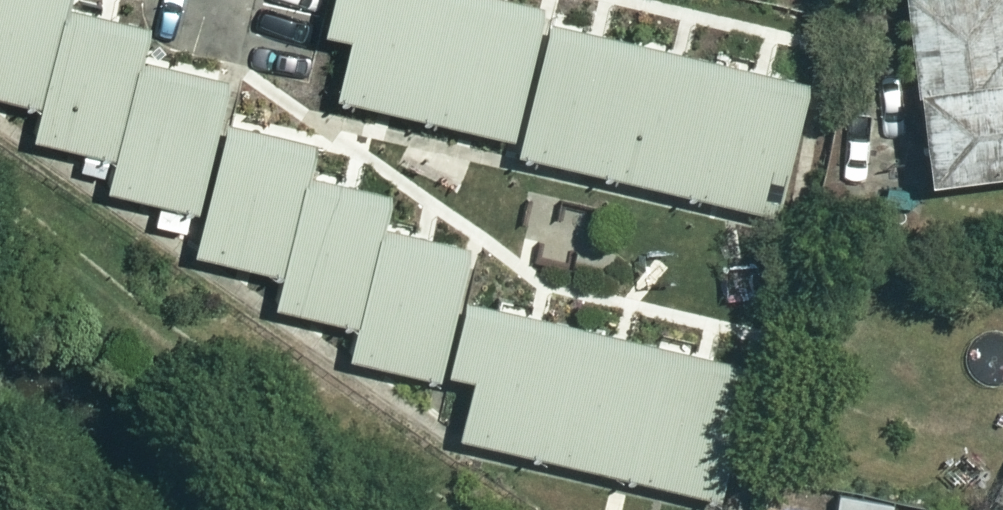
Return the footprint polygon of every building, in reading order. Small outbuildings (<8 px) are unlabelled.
[(55,2),(55,0),(0,0),(0,90),(9,92),(2,124),(25,129),(55,2)] [(537,16),(530,14),(532,4),(516,0),(322,0),(317,21),(344,28),(330,88),(509,132),(537,16)] [(1001,0),(900,0),(914,165),(1002,158),(1002,27),(1001,0)] [(55,2),(25,129),(109,149),(134,57),(143,22),(55,2)] [(537,16),(509,132),(506,143),(766,206),(797,79),(537,16)] [(134,57),(109,149),(101,183),(195,205),(216,117),(208,115),(217,76),(134,57)] [(277,267),(302,171),(297,170),(305,138),(216,117),(195,205),(186,245),(277,267)] [(302,171),(277,267),(269,299),(350,318),(376,223),(384,191),(302,171)] [(376,223),(350,318),(343,351),(430,372),(449,293),(460,243),(376,223)] [(449,293),(430,372),(463,380),(451,429),(708,489),(738,361),(449,293)] [(885,497),(832,486),(828,509),(777,499),(775,509),(882,509),(885,497)]
